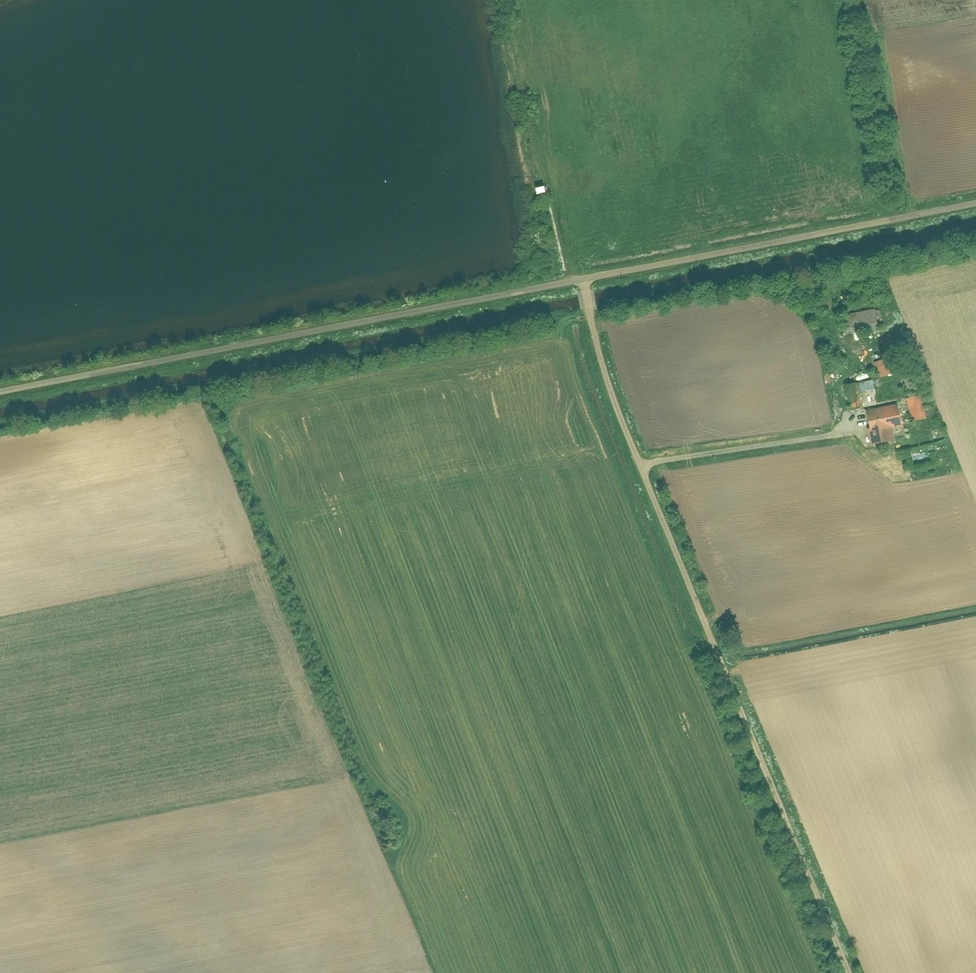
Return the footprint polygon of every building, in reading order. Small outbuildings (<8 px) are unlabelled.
[(876,312),(839,318),(842,335),(878,329),(876,312)] [(891,357),(873,362),(877,377),(895,373),(891,357)] [(912,376),(903,380),(907,390),(916,387),(912,376)] [(856,385),(847,386),(850,406),(859,405),(856,385)] [(920,396),(908,398),(910,420),(923,418),(920,396)] [(895,427),(891,408),(862,414),(869,448),(888,444),(884,429),(895,427)]
